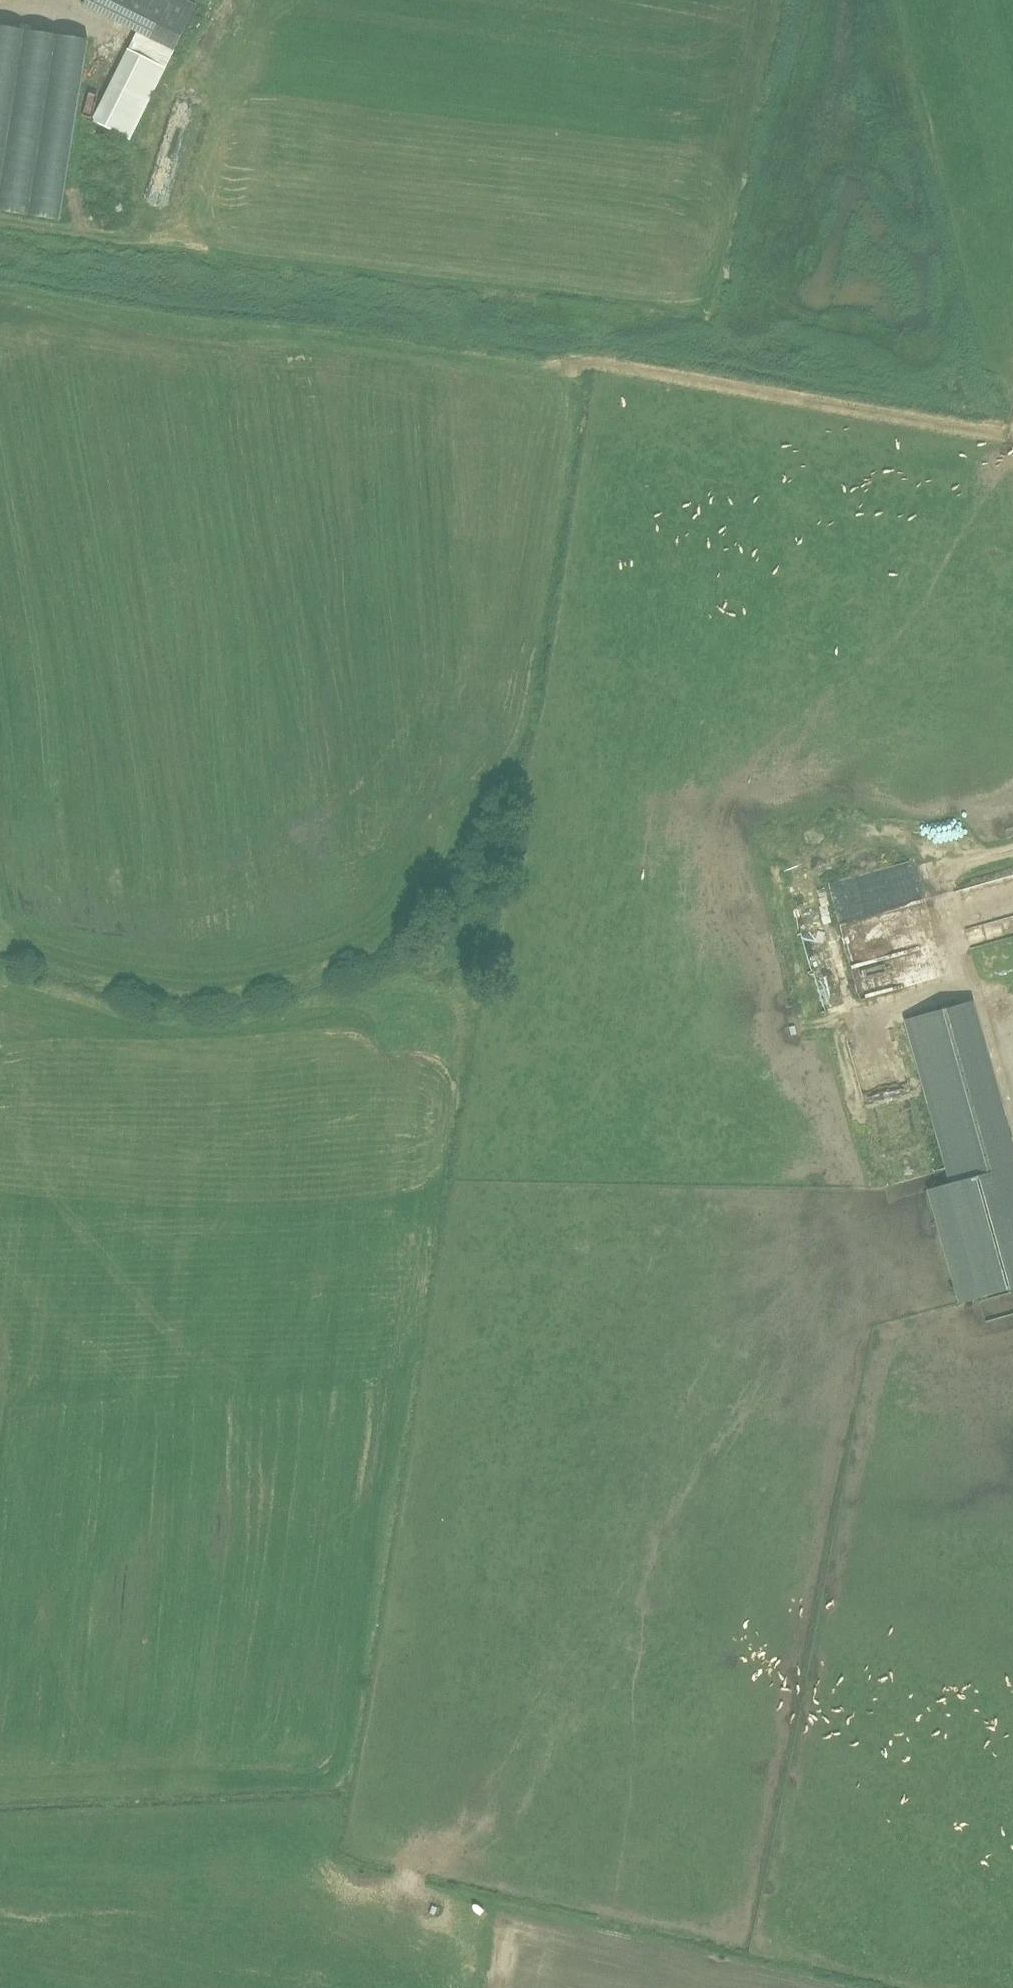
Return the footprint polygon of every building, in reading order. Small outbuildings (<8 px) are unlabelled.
[(195,5),(185,0),(84,0),(82,5),(137,32),(128,49),(164,67),(173,49),(195,5)] [(0,28),(0,208),(57,217),(85,41),(0,28)] [(164,67),(128,49),(94,120),(129,138),(164,67)] [(874,953),(865,936),(853,942),(862,959),(874,953)] [(950,1185),(927,1191),(958,1301),(1012,1286),(1012,1151),(972,1002),(904,1021),(950,1185)]
